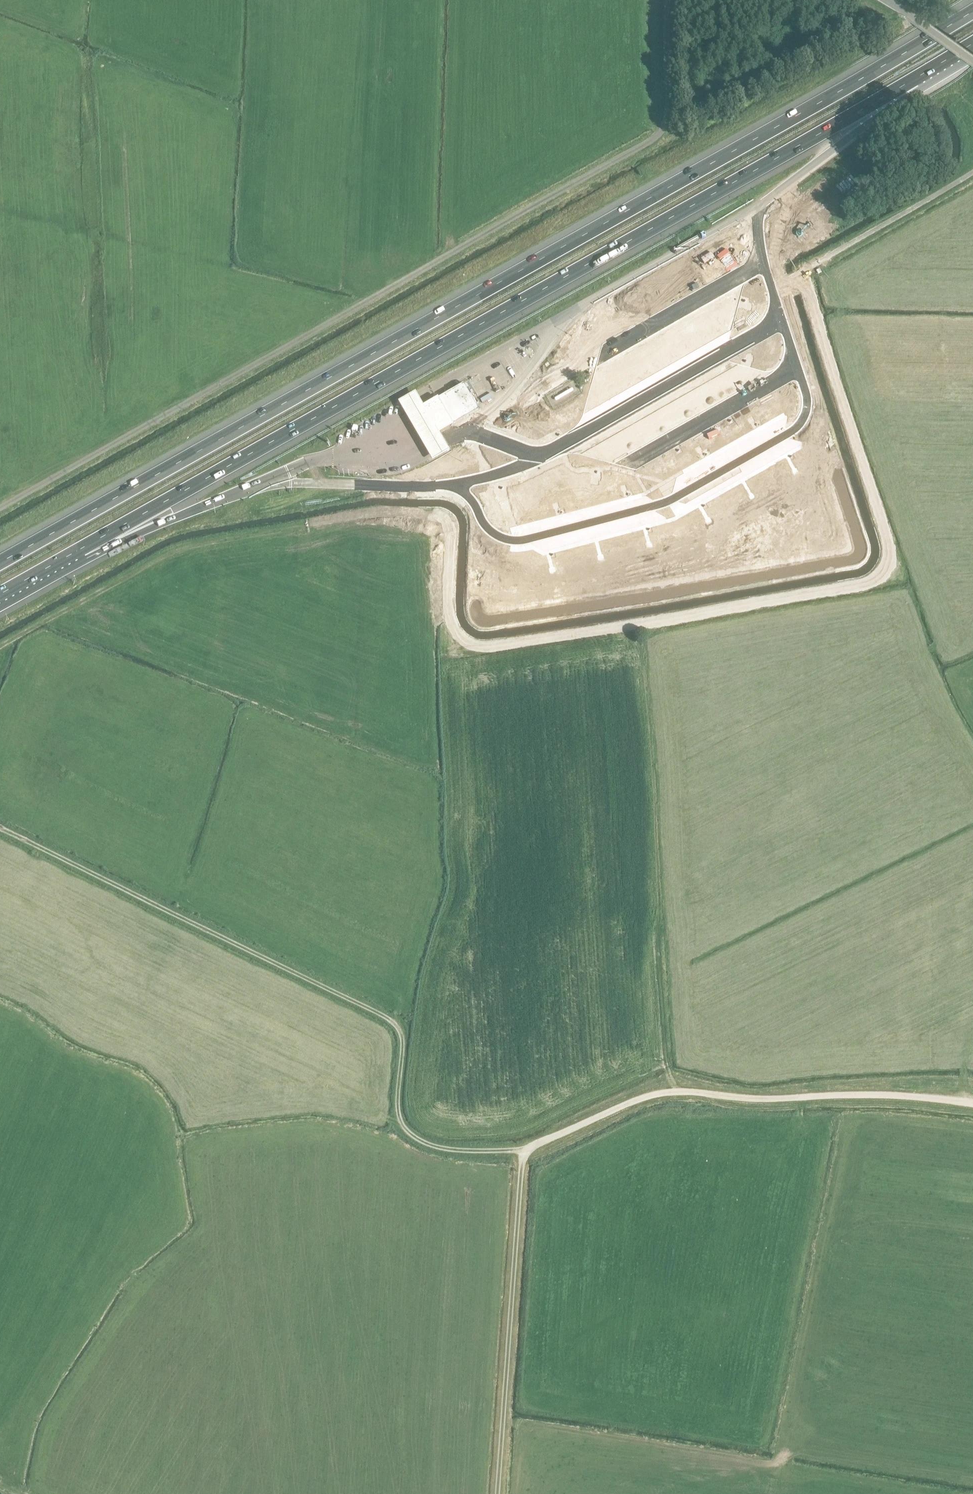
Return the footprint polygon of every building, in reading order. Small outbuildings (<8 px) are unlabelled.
[(685,283),(696,253),(691,251),(680,281),(685,283)] [(663,273),(658,287),(664,289),(669,275),(663,273)] [(383,343),(400,335),(398,330),(380,337),(383,343)] [(464,387),(440,400),(452,419),(475,406),(464,387)] [(574,387),(555,397),(557,401),(576,391),(574,387)] [(454,424),(439,398),(424,406),(416,392),(399,402),(433,461),(450,451),(439,433),(454,424)]
